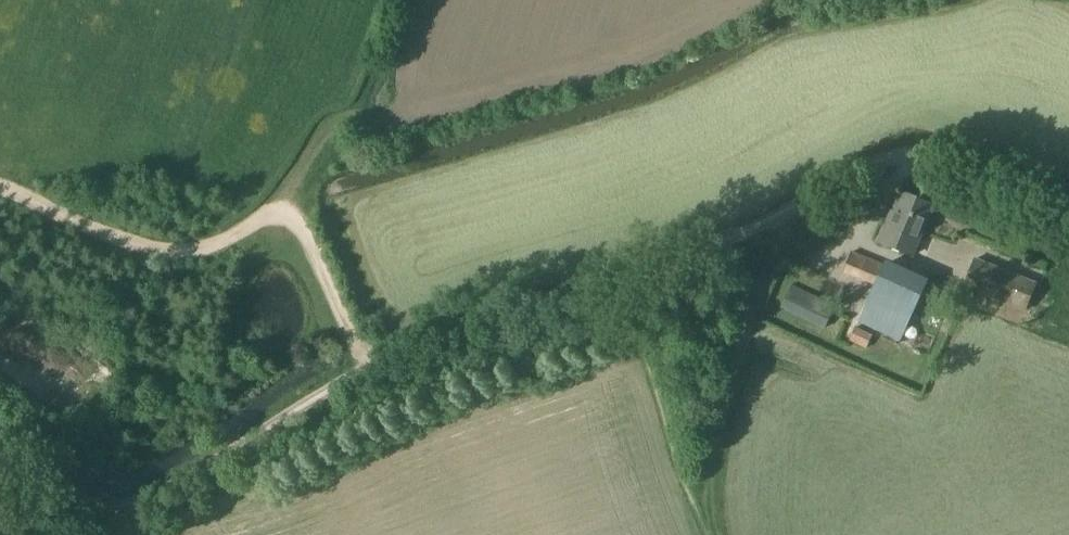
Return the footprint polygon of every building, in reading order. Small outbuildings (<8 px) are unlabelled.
[(880,243),(912,256),(933,206),(902,193),(892,220),(889,220),(880,243)] [(852,251),(843,272),(875,285),(858,322),(900,341),(929,282),(885,263),(884,264),(852,251)] [(963,287),(1026,312),(1037,283),(975,257),(963,287)] [(834,309),(791,288),(782,307),(825,328),(834,309)] [(856,326),(850,341),(866,348),(873,334),(856,326)]
